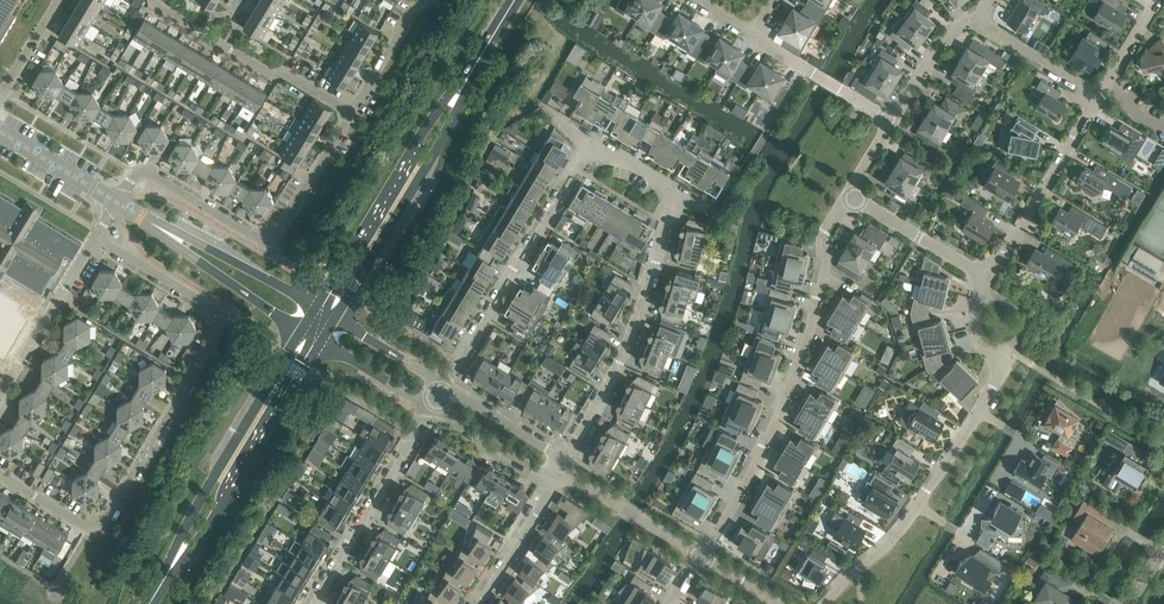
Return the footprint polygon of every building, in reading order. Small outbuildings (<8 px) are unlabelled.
[(16,13),(12,11),(18,0),(0,0),(0,40),(16,13)] [(101,0),(80,0),(79,2),(98,13),(104,2),(101,0)] [(213,9),(218,0),(198,0),(213,9)] [(274,0),(260,0),(257,5),(276,16),(282,5),(274,0)] [(648,0),(620,0),(615,9),(624,14),(627,10),(638,16),(648,0)] [(662,3),(658,0),(648,0),(638,16),(649,23),(646,28),(655,33),(665,17),(657,12),(662,3)] [(829,5),(832,0),(811,0),(808,5),(824,15),(830,6),(829,5)] [(925,15),(929,9),(918,0),(916,0),(911,6),(912,7),(904,18),(926,34),(932,27),(931,26),(934,22),(925,15)] [(1008,22),(1024,32),(1037,11),(1044,15),(1050,6),(1040,0),(1023,0),(1023,1),(1021,0),(1008,22)] [(1118,0),(1102,0),(1104,2),(1094,18),(1116,32),(1126,15),(1116,8),(1120,1),(1118,0)] [(326,1),(323,7),(327,10),(331,4),(326,1)] [(344,1),(341,6),(347,9),(350,4),(344,1)] [(73,13),(91,24),(98,13),(79,2),(73,13)] [(148,6),(143,3),(140,8),(145,11),(148,6)] [(352,12),(355,7),(350,4),(347,9),(352,12)] [(276,16),(257,5),(250,16),(269,27),(276,16)] [(818,24),(818,25),(824,15),(808,5),(802,14),(793,8),(786,20),(811,35),(818,24)] [(138,7),(132,18),(138,22),(145,11),(140,8),(138,7)] [(369,22),(372,18),(362,12),(359,17),(369,22)] [(91,24),(73,13),(66,24),(85,35),(91,24)] [(313,16),(308,13),(304,18),(310,22),(313,16)] [(679,13),(674,22),(665,17),(655,33),(665,39),(667,34),(678,41),(691,20),(679,13)] [(892,27),(895,28),(890,35),(902,45),(907,38),(917,45),(920,41),(921,42),(926,34),(904,18),(901,15),(892,27)] [(243,27),(262,39),(269,27),(250,16),(243,27)] [(843,16),(839,22),(846,27),(850,20),(843,16)] [(301,24),(306,27),(310,22),(304,18),(301,24)] [(321,21),(316,18),(313,24),(318,26),(321,21)] [(144,19),(133,38),(145,45),(156,26),(144,19)] [(703,27),(691,20),(678,41),(689,48),(687,52),(696,58),(706,42),(709,36),(701,31),(703,27)] [(799,56),(805,46),(804,46),(811,35),(786,20),(779,32),(788,37),(783,46),(799,56)] [(378,32),(360,21),(353,33),(371,44),(378,32)] [(59,35),(78,46),(85,35),(66,24),(59,35)] [(309,29),(314,32),(318,26),(313,24),(309,29)] [(135,28),(130,25),(127,30),(132,33),(135,28)] [(156,51),(167,33),(156,26),(145,45),(156,51)] [(123,36),(128,39),(132,33),(127,30),(123,36)] [(885,34),(880,30),(877,36),(881,39),(885,34)] [(167,58),(178,39),(167,33),(156,51),(167,58)] [(346,44),(365,55),(371,44),(353,33),(346,44)] [(1097,58),(1099,59),(1108,45),(1089,33),(1084,41),(1081,40),(1069,61),(1079,67),(1080,64),(1090,70),(1097,58)] [(830,34),(825,41),(831,45),(835,37),(830,34)] [(300,38),(294,35),(291,40),(296,44),(300,38)] [(57,38),(54,44),(66,52),(69,46),(57,38)] [(720,38),(714,47),(706,42),(696,58),(705,64),(708,59),(719,66),(732,45),(720,38)] [(878,38),(874,43),(880,47),(883,41),(878,38)] [(1160,38),(1155,43),(1151,50),(1146,48),(1140,58),(1143,69),(1148,69),(1151,71),(1156,71),(1161,68),(1161,66),(1163,65),(1163,42),(1160,38)] [(178,65),(189,46),(178,39),(167,58),(178,65)] [(625,39),(621,46),(627,49),(631,42),(625,39)] [(1050,46),(1038,39),(1033,47),(1045,54),(1050,46)] [(288,46),(293,49),(296,44),(291,40),(288,46)] [(308,43),(303,40),(299,46),(305,49),(308,43)] [(125,44),(120,41),(113,52),(118,55),(125,44)] [(365,55),(346,44),(340,55),(358,66),(365,55)] [(719,66),(715,72),(726,78),(727,77),(737,82),(747,66),(738,61),(744,52),(732,45),(719,66)] [(1007,60),(983,45),(977,54),(968,48),(965,52),(964,52),(959,60),(983,74),(990,62),(1002,69),(1007,60)] [(189,71),(200,53),(189,46),(178,65),(189,71)] [(296,51),(301,55),(305,49),(299,46),(296,51)] [(902,70),(892,64),(896,57),(882,49),(878,56),(879,57),(872,69),(895,83),(900,75),(899,75),(902,70)] [(80,52),(77,58),(81,61),(85,55),(80,52)] [(109,58),(115,61),(118,55),(113,52),(109,58)] [(200,53),(189,71),(200,78),(211,59),(200,53)] [(86,64),(90,58),(85,55),(81,61),(86,64)] [(358,66),(340,55),(333,66),(351,77),(358,66)] [(1017,57),(1011,67),(1016,70),(1022,61),(1017,57)] [(211,59),(200,78),(211,84),(222,66),(211,59)] [(819,59),(815,66),(821,69),(825,62),(819,59)] [(983,74),(959,60),(954,67),(955,68),(952,73),(956,75),(953,80),(959,84),(958,86),(959,86),(954,93),(971,104),(976,95),(972,93),(976,86),(975,86),(983,74)] [(127,61),(124,66),(129,70),(133,65),(127,61)] [(746,88),(749,84),(760,90),(772,69),(761,62),(755,71),(747,66),(737,82),(746,88)] [(103,65),(99,71),(104,74),(107,68),(103,65)] [(135,73),(138,68),(133,65),(129,70),(135,73)] [(222,66),(211,84),(222,91),(233,73),(222,66)] [(326,77),(344,89),(351,77),(333,66),(326,77)] [(108,77),(112,71),(107,68),(104,74),(108,77)] [(768,101),(777,107),(787,91),(779,86),(784,77),(772,69),(760,90),(771,97),(768,101)] [(864,81),(860,78),(855,79),(850,87),(870,99),(876,89),(887,95),(890,90),(891,91),(895,83),(872,69),(864,81)] [(34,82),(41,95),(56,70),(41,70),(34,82)] [(63,83),(56,70),(41,95),(56,96),(56,95),(63,83)] [(128,73),(124,79),(129,82),(133,76),(128,73)] [(233,73),(222,91),(233,98),(244,79),(233,73)] [(149,75),(146,80),(151,83),(154,78),(149,75)] [(133,85),(137,79),(133,76),(129,82),(133,85)] [(586,116),(587,117),(601,94),(606,86),(593,78),(592,80),(586,76),(577,91),(583,94),(575,108),(575,107),(574,108),(587,116),(586,116)] [(157,87),(160,82),(154,78),(151,83),(157,87)] [(244,79),(233,98),(244,104),(255,86),(244,79)] [(564,99),(570,89),(555,80),(549,90),(564,99)] [(1057,120),(1066,105),(1052,96),(1057,89),(1041,80),(1037,88),(1045,93),(1037,108),(1057,120)] [(141,81),(137,87),(143,91),(147,85),(141,81)] [(78,92),(63,83),(56,95),(71,104),(78,92)] [(282,87),(276,83),(273,89),(278,92),(282,87)] [(255,112),(266,93),(255,86),(244,104),(255,112)] [(171,88),(168,93),(173,97),(176,91),(171,88)] [(270,94),(275,97),(278,92),(273,89),(270,94)] [(157,91),(153,97),(158,100),(162,94),(157,91)] [(179,100),(182,95),(176,91),(173,97),(179,100)] [(93,92),(78,92),(71,104),(70,104),(78,118),(93,92)] [(100,105),(93,92),(78,118),(93,118),(93,117),(100,105)] [(162,103),(166,97),(162,94),(158,100),(162,103)] [(601,94),(587,117),(588,116),(600,124),(601,123),(600,123),(608,110),(614,113),(622,101),(623,99),(617,95),(615,97),(611,94),(601,94)] [(332,109),(314,98),(307,109),(325,120),(332,109)] [(193,101),(190,107),(195,110),(198,105),(193,101)] [(628,104),(622,101),(614,113),(620,117),(612,130),(611,130),(623,138),(623,139),(637,116),(625,109),(628,104)] [(930,107),(926,114),(949,129),(957,117),(961,119),(967,109),(957,103),(955,106),(948,102),(944,109),(934,103),(931,107),(930,107)] [(1003,106),(997,103),(994,108),(999,112),(1003,106)] [(115,114),(100,105),(93,117),(108,126),(115,114)] [(201,113),(204,108),(198,105),(195,110),(201,113)] [(268,108),(263,105),(260,111),(265,114),(268,108)] [(539,107),(530,112),(535,121),(544,116),(539,107)] [(186,108),(182,114),(188,117),(191,112),(186,108)] [(300,120),(319,131),(325,120),(307,109),(300,120)] [(256,116),(262,119),(265,114),(260,111),(256,116)] [(193,120),(196,115),(191,112),(188,117),(193,120)] [(663,115),(656,112),(652,118),(659,122),(663,115)] [(979,113),(974,121),(982,125),(986,117),(979,113)] [(130,115),(115,114),(108,126),(107,127),(115,140),(130,115)] [(921,122),(922,123),(919,128),(929,134),(925,140),(939,149),(943,141),(942,141),(949,129),(926,114),(921,122)] [(1024,155),(1035,158),(1036,154),(1039,139),(1034,138),(1040,127),(1019,114),(1009,130),(1012,131),(1009,149),(1025,152),(1024,155)] [(137,128),(130,115),(115,140),(130,140),(137,128)] [(215,115),(212,120),(217,123),(220,118),(215,115)] [(664,115),(660,122),(665,125),(669,118),(664,115)] [(652,119),(649,123),(637,116),(623,139),(624,139),(625,138),(637,146),(637,145),(645,132),(651,135),(658,123),(652,119)] [(223,127),(226,122),(220,118),(217,123),(223,127)] [(319,131),(300,120),(293,131),(312,142),(319,131)] [(662,131),(665,127),(658,123),(651,135),(657,139),(649,152),(648,152),(660,160),(659,161),(660,161),(674,138),(662,131)] [(139,138),(146,151),(162,126),(147,125),(139,138)] [(1110,125),(1101,140),(1111,147),(1110,149),(1118,155),(1120,152),(1130,158),(1139,143),(1142,145),(1146,138),(1132,129),(1128,136),(1110,125)] [(169,139),(162,126),(146,151),(161,151),(162,150),(170,155),(177,144),(175,138),(169,139)] [(216,127),(213,133),(218,136),(221,130),(216,127)] [(252,136),(256,131),(250,127),(246,133),(252,136)] [(234,133),(239,137),(243,132),(237,128),(234,133)] [(222,139),(226,133),(221,130),(218,136),(222,139)] [(312,142),(293,131),(287,142),(305,153),(312,142)] [(564,140),(552,132),(539,152),(557,163),(564,167),(568,162),(556,154),(564,140)] [(689,140),(695,143),(699,137),(693,134),(689,140)] [(702,136),(699,141),(704,145),(707,139),(702,136)] [(977,137),(974,142),(981,146),(984,141),(977,137)] [(695,144),(689,141),(686,145),(674,138),(660,161),(661,160),(674,168),(674,167),(682,154),(687,157),(695,145),(695,144)] [(238,140),(235,146),(239,149),(243,143),(238,140)] [(280,154),(298,165),(305,153),(287,142),(280,154)] [(244,152),(248,146),(243,143),(239,149),(244,152)] [(697,183),(713,156),(701,149),(703,147),(696,143),(695,144),(695,145),(687,157),(693,161),(685,174),(684,174),(697,182),(696,183),(697,183)] [(192,144),(177,144),(170,155),(170,156),(177,169),(192,144)] [(192,169),(192,168),(199,157),(192,144),(177,169),(192,169)] [(504,149),(495,144),(491,152),(500,157),(504,149)] [(264,148),(260,154),(265,157),(269,151),(264,148)] [(270,160),(273,154),(269,151),(265,157),(270,160)] [(549,176),(552,177),(553,175),(551,174),(557,163),(539,152),(533,163),(551,174),(549,176)] [(725,163),(713,156),(697,183),(698,182),(710,190),(711,189),(710,189),(718,176),(725,180),(727,175),(734,179),(741,167),(728,159),(725,163)] [(192,168),(207,177),(214,166),(199,157),(192,168)] [(929,165),(915,157),(911,164),(901,158),(898,162),(897,162),(892,169),(916,184),(923,172),(924,172),(929,165)] [(1019,182),(1011,177),(1016,169),(997,158),(992,167),(995,168),(984,185),(1009,200),(1019,182)] [(293,174),(297,168),(285,161),(281,167),(293,174)] [(543,187),(546,188),(547,186),(544,185),(549,176),(551,174),(533,163),(526,174),(544,185),(543,187)] [(206,178),(214,191),(229,166),(214,166),(207,177),(206,178)] [(229,192),(229,191),(236,179),(229,166),(214,191),(229,192)] [(1085,166),(1076,182),(1086,188),(1085,191),(1093,196),(1095,193),(1097,194),(1103,183),(1112,189),(1115,185),(1127,192),(1131,185),(1107,170),(1103,177),(1085,166)] [(888,177),(889,178),(886,183),(896,189),(892,195),(906,204),(910,196),(909,196),(916,184),(892,169),(888,177)] [(284,170),(280,176),(286,180),(290,174),(284,170)] [(488,173),(482,170),(479,177),(483,178),(486,179),(488,173)] [(536,198),(539,199),(540,197),(537,196),(543,187),(544,185),(526,174),(519,185),(537,196),(536,198)] [(229,191),(244,200),(251,188),(236,179),(229,191)] [(531,207),(536,198),(537,196),(519,185),(514,182),(508,193),(513,196),(531,207),(530,209),(532,210),(534,208),(531,207)] [(326,186),(321,195),(328,199),(330,196),(333,190),(326,186)] [(957,191),(949,186),(944,194),(953,199),(957,191)] [(243,201),(251,214),(266,189),(251,188),(244,200),(243,201)] [(586,222),(589,217),(602,196),(589,188),(589,189),(583,199),(576,195),(567,211),(586,222)] [(266,214),(273,202),(266,189),(251,214),(266,214)] [(1137,189),(1130,200),(1139,205),(1142,201),(1146,194),(1137,189)] [(50,224),(38,217),(42,210),(27,201),(23,208),(0,194),(0,279),(1,279),(5,272),(42,294),(65,255),(73,259),(82,244),(50,224)] [(479,197),(472,195),(470,201),(476,204),(479,197)] [(994,224),(983,217),(988,209),(965,195),(960,204),(972,211),(962,229),(983,242),(994,224)] [(523,220),(526,221),(527,219),(524,218),(530,209),(531,207),(513,196),(506,207),(524,218),(523,220)] [(614,199),(613,202),(602,196),(589,217),(600,224),(613,202),(614,203),(616,200),(614,199)] [(900,205),(890,198),(887,204),(897,210),(900,205)] [(467,208),(474,210),(476,204),(470,201),(467,208)] [(626,210),(627,207),(625,206),(624,209),(614,203),(613,202),(600,224),(611,230),(624,209),(626,210)] [(516,231),(519,232),(520,230),(517,229),(523,220),(524,218),(506,207),(501,204),(494,215),(517,229),(516,231)] [(1053,219),(1051,223),(1061,229),(1060,232),(1068,237),(1070,234),(1072,236),(1078,225),(1088,230),(1090,226),(1102,233),(1106,226),(1082,212),(1078,218),(1060,207),(1058,211),(1056,209),(1051,218),(1053,219)] [(635,216),(637,213),(635,212),(633,215),(626,210),(624,209),(611,230),(622,237),(635,215),(635,216)] [(513,242),(514,240),(512,238),(516,231),(517,229),(494,215),(488,226),(511,240),(513,242)] [(635,216),(635,215),(622,237),(619,242),(631,249),(628,253),(635,257),(642,262),(648,242),(645,241),(647,238),(641,234),(647,224),(648,223),(635,216)] [(466,221),(460,217),(451,231),(456,234),(458,235),(466,221)] [(681,232),(682,233),(680,240),(702,246),(706,231),(708,222),(689,218),(689,219),(691,219),(689,227),(687,226),(687,228),(683,227),(682,227),(681,227),(680,228),(680,229),(679,229),(679,230),(679,231),(680,231),(680,232),(681,232)] [(565,223),(560,220),(555,228),(558,229),(562,229),(565,223)] [(851,237),(847,245),(870,260),(877,248),(879,249),(888,234),(870,223),(861,237),(855,233),(852,238),(851,237)] [(518,244),(513,242),(511,240),(488,226),(476,246),(481,249),(494,257),(502,243),(515,251),(515,250),(514,250),(518,244)] [(456,234),(451,231),(447,238),(452,240),(456,234)] [(805,245),(782,240),(783,236),(768,232),(767,238),(782,242),(777,262),(807,268),(808,257),(807,257),(808,254),(803,253),(805,245)] [(893,235),(889,242),(897,247),(901,241),(893,235)] [(583,238),(579,244),(585,248),(589,241),(583,238)] [(699,261),(702,246),(680,240),(678,248),(677,248),(676,248),(676,249),(675,249),(675,250),(674,250),(674,251),(674,252),(675,252),(675,253),(676,254),(677,254),(680,255),(680,256),(682,257),(680,264),(678,264),(678,265),(697,269),(699,261)] [(549,241),(541,253),(540,252),(540,253),(563,267),(570,255),(576,259),(581,252),(563,241),(559,248),(549,241)] [(842,253),(843,254),(840,258),(850,264),(846,271),(860,280),(864,272),(863,271),(870,260),(847,245),(842,253)] [(1139,245),(1127,264),(1155,282),(1163,267),(1163,260),(1139,245)] [(462,263),(469,268),(469,269),(487,279),(494,284),(497,278),(498,278),(486,270),(494,257),(481,249),(477,255),(470,251),(462,263)] [(591,249),(588,254),(594,257),(597,253),(591,249)] [(1035,249),(1026,264),(1036,270),(1035,273),(1043,278),(1045,276),(1047,277),(1054,266),(1062,271),(1064,267),(1067,269),(1071,261),(1057,253),(1053,260),(1035,249)] [(541,254),(533,266),(534,267),(534,266),(544,273),(541,279),(556,288),(567,270),(563,267),(540,253),(540,254),(541,254)] [(605,264),(608,260),(597,253),(594,257),(605,264)] [(940,265),(940,264),(925,255),(921,271),(925,272),(922,285),(947,291),(949,280),(948,280),(948,277),(936,274),(938,264),(940,265)] [(801,282),(802,279),(803,279),(807,268),(777,262),(772,284),(787,287),(789,279),(801,282)] [(482,294),(483,292),(480,290),(487,279),(469,269),(462,280),(480,290),(479,292),(482,294)] [(93,283),(100,296),(115,271),(100,270),(93,283)] [(721,270),(719,279),(726,281),(728,272),(721,270)] [(100,296),(115,296),(122,285),(123,284),(115,271),(100,296)] [(698,288),(700,279),(676,272),(678,273),(675,280),(674,280),(673,281),(670,280),(669,280),(668,280),(667,280),(666,281),(666,283),(666,284),(666,285),(667,285),(668,286),(665,293),(687,300),(688,299),(695,301),(699,290),(698,288)] [(631,295),(630,294),(627,292),(628,291),(626,290),(630,283),(632,284),(616,274),(611,281),(607,287),(608,288),(604,294),(623,306),(627,299),(628,300),(629,300),(630,299),(631,299),(631,298),(632,297),(632,296),(631,296),(631,295)] [(758,276),(756,282),(767,284),(769,278),(758,276)] [(725,281),(711,277),(709,284),(720,287),(719,288),(723,289),(725,281)] [(423,286),(427,289),(429,290),(433,284),(427,280),(423,286)] [(472,303),(475,305),(476,303),(474,301),(479,292),(480,290),(462,280),(456,291),(473,301),(472,303)] [(115,296),(130,305),(137,294),(122,285),(115,296)] [(929,302),(941,305),(942,302),(943,302),(947,291),(922,285),(918,299),(914,298),(910,313),(926,313),(929,302)] [(466,314),(469,316),(470,314),(467,312),(472,303),(473,301),(456,291),(450,287),(443,298),(467,312),(466,314)] [(513,298),(512,299),(535,313),(540,306),(544,308),(551,297),(536,287),(532,294),(521,287),(522,287),(521,287),(513,299),(513,298)] [(793,318),(796,307),(794,307),(795,304),(784,300),(786,293),(771,288),(768,297),(772,298),(768,311),(793,318)] [(744,292),(741,301),(749,303),(751,294),(744,292)] [(130,305),(137,318),(152,293),(137,293),(137,294),(130,305)] [(137,318),(152,319),(159,307),(159,306),(152,293),(137,318)] [(664,317),(662,317),(680,323),(683,315),(687,300),(665,293),(663,301),(662,301),(661,301),(660,302),(659,303),(659,304),(659,305),(660,305),(660,306),(661,307),(665,308),(664,309),(666,310),(664,317)] [(870,303),(872,299),(862,293),(860,296),(858,295),(854,302),(843,295),(841,298),(840,298),(833,307),(856,320),(860,322),(871,303),(870,303)] [(600,301),(599,301),(595,307),(591,314),(607,324),(608,324),(606,323),(610,316),(612,317),(612,316),(616,318),(617,318),(618,318),(619,318),(619,317),(620,317),(620,316),(620,315),(620,314),(620,313),(619,313),(623,306),(604,294),(600,301)] [(30,314),(18,307),(18,306),(17,306),(6,299),(5,298),(5,299),(0,296),(0,357),(3,359),(4,359),(3,358),(10,347),(10,348),(11,347),(10,347),(16,337),(16,338),(17,337),(16,337),(22,327),(23,327),(22,327),(29,315),(30,315),(30,314)] [(455,321),(463,325),(464,324),(461,322),(466,314),(467,312),(443,298),(436,309),(442,313),(455,320),(455,321)] [(887,298),(882,302),(889,310),(893,306),(887,298)] [(541,317),(535,313),(512,299),(513,300),(505,312),(506,313),(506,312),(520,320),(512,333),(524,340),(532,327),(534,328),(541,317)] [(397,306),(392,315),(399,319),(404,310),(397,306)] [(152,319),(167,328),(174,316),(159,307),(152,319)] [(848,342),(860,322),(856,320),(833,307),(828,317),(829,318),(828,321),(839,327),(834,334),(848,342)] [(758,331),(773,336),(775,328),(787,332),(788,329),(789,329),(793,318),(768,311),(764,309),(758,331)] [(409,311),(403,321),(418,330),(424,320),(409,311)] [(444,338),(455,321),(455,320),(442,313),(430,333),(443,340),(440,344),(453,352),(453,351),(456,346),(444,338)] [(948,333),(944,322),(942,323),(942,320),(930,323),(926,313),(910,313),(915,328),(919,327),(923,340),(948,333)] [(584,314),(580,320),(587,324),(591,318),(584,314)] [(900,314),(891,317),(894,327),(903,325),(900,314)] [(167,328),(174,340),(189,315),(174,315),(174,316),(167,328)] [(196,328),(189,315),(174,340),(189,341),(196,328)] [(78,316),(65,324),(90,339),(91,324),(78,316)] [(650,338),(647,345),(668,354),(675,356),(686,330),(661,321),(656,333),(652,332),(650,332),(649,333),(648,334),(648,335),(648,336),(649,337),(650,338)] [(65,339),(66,339),(77,346),(90,339),(65,324),(65,339)] [(611,334),(595,324),(591,331),(587,338),(583,345),(602,356),(606,349),(607,350),(608,350),(609,350),(610,349),(611,348),(611,347),(611,346),(611,345),(610,345),(610,344),(606,342),(607,341),(606,340),(609,334),(611,334)] [(494,330),(490,336),(494,339),(498,332),(494,330)] [(937,351),(950,348),(949,344),(950,344),(948,333),(923,340),(927,353),(922,355),(927,370),(941,362),(937,351)] [(771,341),(756,336),(749,357),(777,368),(780,357),(779,356),(780,353),(768,349),(771,341)] [(514,338),(510,345),(515,348),(519,341),(514,338)] [(66,339),(57,354),(68,361),(77,346),(66,339)] [(599,363),(598,363),(602,356),(583,345),(577,341),(572,350),(571,353),(573,357),(575,358),(570,365),(587,374),(586,373),(590,366),(591,367),(592,366),(595,368),(596,369),(597,369),(598,368),(599,368),(600,367),(600,366),(600,365),(599,364),(599,363)] [(552,355),(557,346),(551,342),(546,351),(552,355)] [(640,354),(640,355),(640,356),(640,357),(641,357),(641,358),(642,358),(645,359),(645,361),(646,361),(643,369),(642,368),(641,369),(659,376),(662,368),(663,368),(668,354),(647,345),(644,352),(643,352),(642,352),(641,352),(641,353),(640,353),(640,354)] [(843,345),(839,351),(828,345),(826,348),(825,347),(818,356),(844,372),(856,353),(843,345)] [(896,348),(888,345),(883,355),(891,359),(896,348)] [(217,350),(214,355),(219,358),(222,353),(217,350)] [(68,361),(57,354),(56,353),(43,360),(68,376),(68,361)] [(478,382),(479,381),(486,385),(497,366),(490,362),(491,361),(484,357),(478,354),(468,370),(469,370),(470,369),(475,372),(474,374),(475,375),(473,378),(473,379),(473,380),(473,381),(474,381),(475,382),(476,382),(477,382),(478,382)] [(547,354),(542,363),(548,367),(553,358),(547,354)] [(815,367),(813,370),(824,376),(820,383),(833,391),(844,372),(818,356),(814,366),(815,367)] [(772,378),(777,368),(749,357),(741,378),(760,385),(763,378),(770,381),(771,377),(772,378)] [(55,383),(68,376),(43,360),(43,375),(43,376),(55,383)] [(938,381),(941,378),(951,387),(969,368),(960,362),(959,362),(957,360),(948,369),(941,362),(927,370),(938,381)] [(166,384),(166,369),(154,362),(140,369),(166,384)] [(688,364),(678,389),(687,393),(697,367),(688,364)] [(721,364),(719,371),(725,373),(728,367),(721,364)] [(880,364),(876,371),(882,375),(886,368),(880,364)] [(497,366),(486,385),(497,392),(509,373),(497,366)] [(103,371),(97,367),(94,372),(100,376),(103,371)] [(979,396),(978,396),(977,397),(969,389),(978,380),(976,378),(976,377),(969,368),(951,387),(961,397),(958,400),(970,411),(979,396)] [(140,384),(152,391),(152,392),(166,384),(140,369),(140,384)] [(890,369),(887,375),(894,378),(897,372),(890,369)] [(91,376),(98,380),(100,376),(94,372),(91,376)] [(572,382),(576,376),(571,372),(567,378),(572,382)] [(522,380),(516,376),(515,377),(509,373),(497,392),(504,396),(503,397),(503,398),(503,399),(504,399),(504,400),(505,400),(506,401),(507,401),(508,400),(509,400),(509,399),(511,396),(512,397),(513,395),(519,399),(518,400),(518,401),(528,384),(522,380)] [(656,393),(660,386),(638,375),(638,376),(640,377),(636,383),(635,383),(634,384),(630,382),(629,382),(628,382),(627,383),(627,384),(626,384),(626,385),(626,386),(627,387),(628,388),(624,395),(645,405),(652,391),(656,393)] [(43,376),(35,391),(46,398),(55,383),(43,376)] [(550,391),(531,380),(528,384),(518,401),(519,401),(520,399),(525,403),(524,404),(526,405),(524,408),(523,408),(523,409),(523,410),(523,411),(524,412),(525,412),(526,413),(527,413),(528,412),(529,412),(529,411),(536,415),(547,396),(550,391)] [(889,381),(884,389),(893,394),(897,386),(889,381)] [(758,416),(761,405),(760,404),(762,401),(750,396),(753,389),(739,383),(730,403),(758,416)] [(143,406),(152,391),(140,384),(131,399),(143,406)] [(46,398),(35,391),(34,390),(21,397),(46,412),(46,398)] [(808,395),(801,404),(827,420),(839,400),(826,392),(821,399),(811,393),(809,395),(808,395)] [(617,407),(618,407),(622,409),(621,410),(623,411),(619,418),(618,417),(617,418),(634,426),(638,419),(645,405),(624,395),(621,402),(620,402),(619,402),(618,402),(617,403),(617,404),(617,405),(617,406),(617,407)] [(547,396),(536,415),(547,422),(559,403),(547,396)] [(21,397),(20,412),(21,413),(33,420),(46,412),(21,397)] [(144,406),(143,406),(131,399),(118,406),(143,421),(144,406)] [(349,410),(368,421),(371,423),(376,415),(350,399),(349,399),(347,399),(346,399),(345,400),(344,400),(343,401),(335,415),(343,419),(349,410)] [(936,418),(935,418),(939,410),(924,401),(920,408),(911,403),(900,422),(933,441),(942,426),(936,418)] [(949,407),(943,401),(938,406),(944,411),(949,407)] [(1069,412),(1057,401),(1051,410),(1053,411),(1050,414),(1047,419),(1047,420),(1046,422),(1063,432),(1053,447),(1067,455),(1077,439),(1067,434),(1072,427),(1074,428),(1079,420),(1077,419),(1077,418),(1068,413),(1069,412)] [(566,407),(559,403),(547,422),(554,426),(554,427),(554,428),(554,429),(554,430),(555,430),(555,431),(557,431),(558,431),(559,430),(561,426),(562,427),(563,425),(569,429),(568,430),(569,431),(579,414),(572,411),(566,407)] [(751,425),(752,426),(758,416),(730,403),(721,424),(735,430),(738,423),(750,428),(751,425)] [(797,415),(795,418),(806,424),(802,431),(815,439),(827,420),(801,404),(796,414),(797,415)] [(118,420),(129,428),(130,428),(143,421),(118,406),(118,420)] [(700,411),(698,416),(709,421),(711,416),(700,411)] [(21,413),(12,427),(24,435),(33,420),(21,413)] [(360,433),(367,437),(386,449),(390,442),(391,443),(392,442),(393,442),(394,442),(394,441),(394,440),(395,440),(395,439),(394,438),(393,437),(390,435),(395,426),(376,415),(371,423),(368,421),(360,433)] [(120,443),(129,428),(118,420),(109,436),(120,443)] [(334,424),(329,421),(325,427),(330,429),(334,424)] [(855,426),(848,422),(845,428),(852,432),(855,426)] [(602,436),(598,443),(618,455),(626,442),(630,435),(614,425),(613,425),(615,426),(611,433),(609,432),(609,433),(605,431),(604,431),(603,431),(602,431),(601,432),(601,433),(601,434),(601,435),(601,436),(602,436)] [(713,425),(702,445),(709,449),(717,453),(736,463),(739,453),(740,452),(739,451),(740,448),(729,442),(733,436),(719,429),(713,425)] [(12,427),(11,427),(0,433),(0,435),(23,449),(24,435),(12,427)] [(321,433),(331,439),(335,432),(330,429),(325,427),(321,433)] [(10,457),(23,449),(0,435),(0,450),(10,457)] [(418,452),(421,453),(424,455),(431,459),(438,463),(450,444),(443,440),(443,439),(443,438),(443,437),(443,436),(442,436),(441,435),(440,435),(439,435),(438,436),(436,440),(428,435),(418,452)] [(121,443),(120,443),(109,436),(96,443),(121,458),(121,443)] [(386,449),(367,437),(360,448),(379,459),(386,449)] [(915,447),(898,437),(889,450),(894,453),(881,474),(897,484),(903,476),(909,480),(910,478),(912,479),(916,472),(915,471),(920,462),(910,455),(915,447)] [(788,441),(781,450),(803,464),(810,452),(814,454),(819,447),(805,439),(801,445),(790,439),(789,442),(788,441)] [(1104,481),(1103,484),(1116,492),(1123,481),(1135,488),(1140,480),(1138,478),(1141,473),(1143,475),(1148,466),(1141,461),(1145,454),(1142,453),(1136,449),(1138,447),(1129,441),(1123,451),(1125,452),(1124,453),(1112,473),(1110,472),(1104,481)] [(96,443),(96,453),(96,457),(107,465),(108,465),(121,458),(96,443)] [(589,452),(589,453),(590,454),(590,455),(591,455),(594,457),(593,458),(595,459),(591,466),(589,465),(605,475),(610,468),(618,455),(598,443),(594,450),(593,449),(592,449),(591,450),(590,450),(590,451),(589,452)] [(450,444),(438,463),(449,470),(461,451),(450,444)] [(325,455),(318,450),(313,447),(307,458),(319,465),(325,455)] [(379,459),(360,448),(354,458),(373,470),(379,459)] [(709,449),(698,469),(712,476),(716,469),(727,474),(728,472),(729,472),(736,463),(717,453),(709,449)] [(781,450),(780,453),(776,460),(777,461),(775,464),(786,470),(782,477),(795,485),(800,478),(796,476),(803,464),(781,450)] [(469,454),(468,455),(461,451),(449,470),(456,474),(462,478),(468,482),(478,465),(471,461),(473,458),(473,457),(473,456),(473,455),(472,454),(471,453),(470,453),(469,453),(469,454)] [(1037,489),(1046,474),(1050,476),(1058,463),(1045,455),(1042,459),(1033,453),(1027,462),(1022,459),(1013,474),(1037,489)] [(96,457),(86,472),(98,479),(107,465),(96,457)] [(843,457),(837,467),(842,470),(848,460),(843,457)] [(373,470),(354,458),(348,468),(367,480),(373,470)] [(40,461),(33,473),(39,477),(46,465),(40,461)] [(309,465),(304,462),(301,468),(306,471),(309,465)] [(488,466),(488,467),(486,470),(478,465),(468,482),(475,486),(474,486),(481,490),(481,489),(488,493),(500,474),(493,470),(493,469),(493,468),(493,467),(493,466),(492,466),(491,465),(490,465),(489,466),(488,466)] [(49,467),(42,479),(48,482),(55,470),(49,467)] [(297,475),(302,478),(306,471),(301,468),(297,475)] [(367,480),(348,468),(342,479),(361,490),(367,480)] [(828,469),(824,476),(829,479),(833,472),(828,469)] [(86,472),(74,480),(99,495),(99,480),(98,479),(86,472)] [(57,484),(61,477),(54,473),(50,480),(57,484)] [(714,497),(716,494),(705,487),(709,481),(696,473),(684,493),(688,495),(688,494),(711,508),(715,498),(714,497)] [(500,474),(488,493),(500,500),(511,481),(500,474)] [(894,504),(894,502),(896,498),(887,493),(892,484),(875,474),(870,483),(868,481),(859,496),(865,499),(862,503),(885,517),(887,513),(889,512),(894,504)] [(361,490),(342,479),(335,489),(354,501),(361,490)] [(427,481),(424,486),(429,489),(433,482),(428,479),(427,481)] [(74,480),(73,495),(86,502),(99,495),(74,480)] [(1012,480),(1005,491),(1019,500),(1026,489),(1012,480)] [(518,485),(511,481),(500,500),(506,504),(506,505),(512,509),(519,512),(528,496),(521,491),(523,488),(523,487),(524,487),(524,486),(523,485),(522,484),(521,483),(520,483),(519,484),(518,485)] [(400,494),(401,495),(396,501),(416,513),(424,500),(428,493),(412,483),(407,491),(404,489),(403,489),(402,489),(401,489),(400,490),(399,490),(399,491),(399,492),(399,493),(400,494)] [(765,486),(758,495),(784,511),(796,491),(783,483),(779,490),(768,484),(766,486),(765,486)] [(354,501),(335,489),(329,500),(348,511),(354,501)] [(287,490),(282,499),(290,504),(295,495),(287,490)] [(688,494),(688,495),(684,493),(673,512),(686,520),(690,513),(701,519),(703,516),(704,517),(711,508),(688,494)] [(0,498),(0,517),(2,519),(13,500),(2,494),(0,498)] [(549,516),(542,525),(554,533),(562,538),(563,537),(591,512),(562,494),(556,504),(568,511),(564,517),(558,513),(554,519),(549,516)] [(83,501),(73,495),(72,497),(82,503),(83,501)] [(754,506),(753,509),(764,515),(759,522),(773,530),(784,511),(758,495),(754,505),(754,506)] [(655,497),(652,503),(658,507),(662,501),(655,497)] [(830,501),(824,497),(820,503),(824,506),(828,505),(830,501)] [(2,519),(0,522),(0,524),(10,530),(24,507),(13,500),(2,519)] [(325,506),(316,520),(333,530),(338,521),(341,523),(342,523),(343,524),(343,523),(344,523),(345,522),(345,521),(346,521),(345,520),(345,519),(344,518),(348,511),(329,500),(325,506)] [(1097,553),(1112,528),(1095,517),(1100,509),(1085,500),(1076,514),(1085,519),(1078,530),(1076,533),(1090,542),(1086,547),(1097,553)] [(389,513),(392,515),(387,524),(404,534),(408,526),(408,527),(416,513),(396,501),(392,508),(391,508),(390,508),(389,508),(388,509),(388,510),(388,511),(388,512),(388,513),(389,513)] [(458,501),(454,507),(459,510),(463,504),(458,501)] [(1022,514),(1011,508),(1012,504),(1011,504),(1011,505),(1007,505),(1000,501),(994,511),(995,512),(992,517),(998,520),(993,528),(1008,537),(1009,535),(1022,536),(1022,526),(1017,522),(1022,514)] [(278,504),(276,509),(282,513),(286,506),(280,502),(278,504)] [(24,507),(10,530),(21,537),(24,532),(35,514),(24,507)] [(453,509),(449,516),(454,519),(459,512),(453,509)] [(836,532),(834,536),(854,548),(865,530),(859,526),(863,519),(851,511),(846,518),(836,512),(831,520),(830,524),(831,528),(834,531),(836,532)] [(35,514),(24,532),(35,539),(46,520),(35,514)] [(489,517),(484,514),(481,521),(486,523),(489,517)] [(596,516),(592,523),(600,528),(604,521),(596,516)] [(46,545),(57,527),(46,520),(35,539),(46,545)] [(486,565),(493,556),(487,552),(491,546),(485,542),(493,532),(477,522),(468,551),(467,552),(475,557),(486,565)] [(275,533),(277,528),(268,523),(262,533),(266,536),(270,530),(275,533)] [(314,523),(310,530),(306,536),(307,537),(303,543),(322,555),(326,548),(327,549),(328,549),(329,548),(330,548),(330,547),(330,546),(330,545),(330,544),(329,543),(326,541),(331,533),(314,523)] [(443,525),(439,532),(445,535),(449,529),(443,525)] [(758,554),(759,553),(764,556),(776,537),(757,526),(753,533),(742,526),(740,529),(739,529),(731,539),(738,545),(740,543),(758,554)] [(46,545),(45,546),(46,546),(42,552),(53,559),(57,553),(63,557),(72,543),(65,539),(69,534),(57,527),(46,545)] [(807,527),(804,533),(810,537),(814,530),(807,527)] [(372,540),(373,540),(369,547),(389,559),(397,546),(396,546),(401,539),(384,529),(379,537),(376,535),(375,535),(374,535),(373,535),(372,536),(372,537),(371,537),(371,538),(372,539),(372,540)] [(434,540),(440,543),(444,536),(438,532),(434,540)] [(258,539),(262,542),(266,536),(262,533),(258,539)] [(535,537),(528,547),(540,555),(540,554),(548,560),(548,559),(569,541),(563,537),(562,538),(554,533),(550,539),(544,535),(540,541),(535,537)] [(803,539),(799,546),(807,550),(810,544),(803,539)] [(290,550),(296,554),(315,565),(322,555),(303,543),(296,540),(290,550)] [(830,540),(826,547),(843,557),(847,550),(830,540)] [(781,541),(778,547),(786,552),(790,546),(781,541)] [(1036,546),(1032,552),(1039,556),(1043,550),(1036,546)] [(361,559),(362,559),(365,561),(360,569),(376,579),(381,572),(389,559),(369,547),(365,554),(364,554),(363,553),(362,554),(361,554),(361,555),(360,556),(360,557),(360,558),(361,559)] [(470,586),(477,577),(472,573),(476,568),(470,563),(475,557),(467,552),(468,551),(462,547),(453,572),(452,573),(460,578),(460,579),(464,582),(470,586)] [(257,550),(253,548),(249,554),(254,557),(257,550)] [(673,565),(646,548),(645,548),(646,549),(642,563),(638,570),(653,579),(652,578),(656,572),(665,578),(673,565)] [(804,578),(816,583),(817,582),(818,582),(826,569),(824,567),(826,564),(823,562),(827,556),(814,548),(810,554),(808,553),(798,570),(806,575),(804,578)] [(24,549),(16,561),(20,563),(24,557),(28,551),(24,549)] [(290,564),(309,576),(315,565),(296,554),(290,564)] [(521,559),(514,568),(525,576),(526,576),(533,581),(534,581),(548,569),(553,574),(559,570),(554,564),(554,563),(548,559),(548,560),(540,554),(540,555),(536,561),(530,556),(526,562),(521,559)] [(1005,564),(989,554),(984,563),(971,554),(960,562),(955,571),(966,578),(966,581),(971,584),(973,582),(985,589),(990,580),(991,581),(997,571),(1000,573),(1000,572),(1005,564)] [(1029,555),(1022,567),(1032,572),(1038,561),(1029,555)] [(1005,571),(1014,577),(1019,569),(1010,563),(1005,571)] [(284,575),(303,586),(309,576),(290,564),(284,575)] [(240,568),(236,574),(241,577),(242,577),(247,581),(251,575),(240,568)] [(453,572),(447,568),(437,593),(444,599),(449,603),(450,603),(457,603),(462,598),(457,594),(461,589),(460,588),(464,582),(460,579),(460,578),(452,573),(453,572)] [(1066,589),(1061,585),(1065,579),(1047,569),(1039,582),(1045,585),(1036,598),(1043,603),(1068,603),(1070,602),(1068,601),(1071,597),(1064,593),(1066,589)] [(562,571),(558,577),(564,580),(567,574),(562,571)] [(236,574),(233,580),(243,587),(247,582),(241,579),(241,577),(236,574)] [(650,584),(635,574),(631,581),(620,591),(619,590),(618,591),(625,595),(626,595),(640,603),(649,603),(654,596),(645,590),(649,584),(650,584)] [(277,585),(297,597),(303,586),(284,575),(277,585)] [(345,586),(341,593),(359,603),(362,603),(369,592),(373,584),(357,575),(352,583),(348,581),(347,581),(346,581),(345,581),(345,582),(344,582),(344,583),(344,584),(344,585),(344,586),(345,586)] [(506,580),(499,589),(510,597),(511,597),(518,603),(519,602),(540,585),(534,581),(533,581),(526,576),(525,576),(521,582),(515,578),(511,583),(506,580)] [(610,577),(607,582),(613,586),(616,581),(610,577)] [(707,603),(723,603),(727,597),(705,584),(698,597),(707,603)] [(285,603),(292,603),(297,597),(277,585),(271,595),(285,603)] [(437,593),(431,588),(425,603),(448,603),(449,603),(444,599),(437,593)] [(387,590),(383,597),(391,602),(396,595),(387,590)] [(341,593),(337,600),(336,599),(335,599),(335,600),(334,600),(333,600),(333,601),(332,602),(332,603),(333,603),(359,603),(341,593)] [(271,595),(266,603),(285,603),(271,595)] [(626,595),(625,595),(620,603),(640,603),(626,595)]
